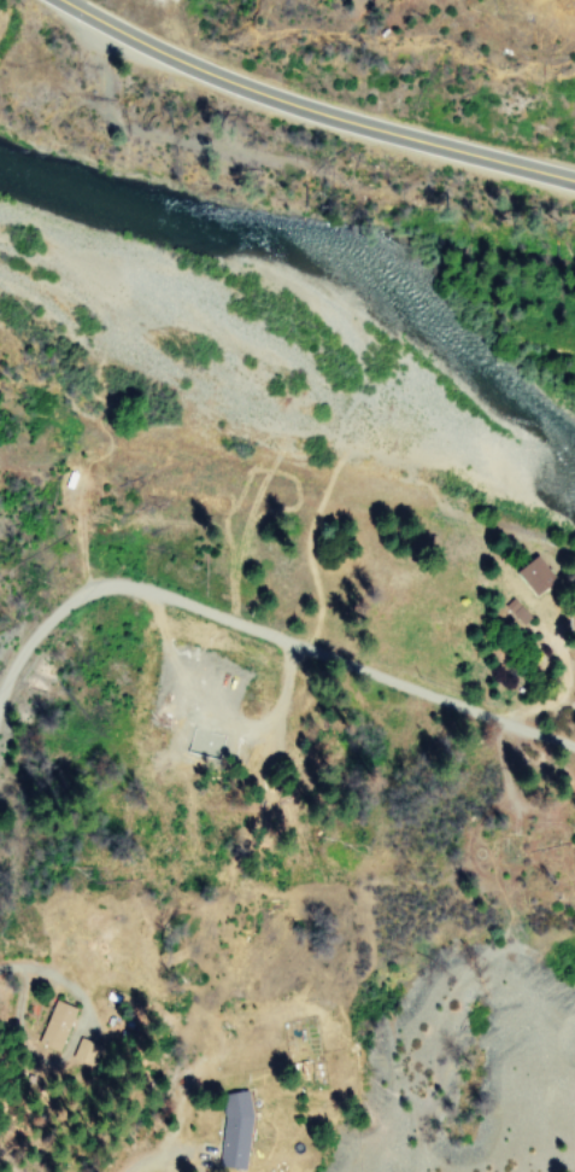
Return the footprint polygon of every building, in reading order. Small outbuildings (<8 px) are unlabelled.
[(529,592),(544,578),(542,576),(545,574),(527,554),(509,571),(529,592)] [(33,1042),(55,1051),(72,1008),(50,999),(33,1042)] [(215,1167),(242,1169),(247,1092),(220,1091),(215,1167)]
